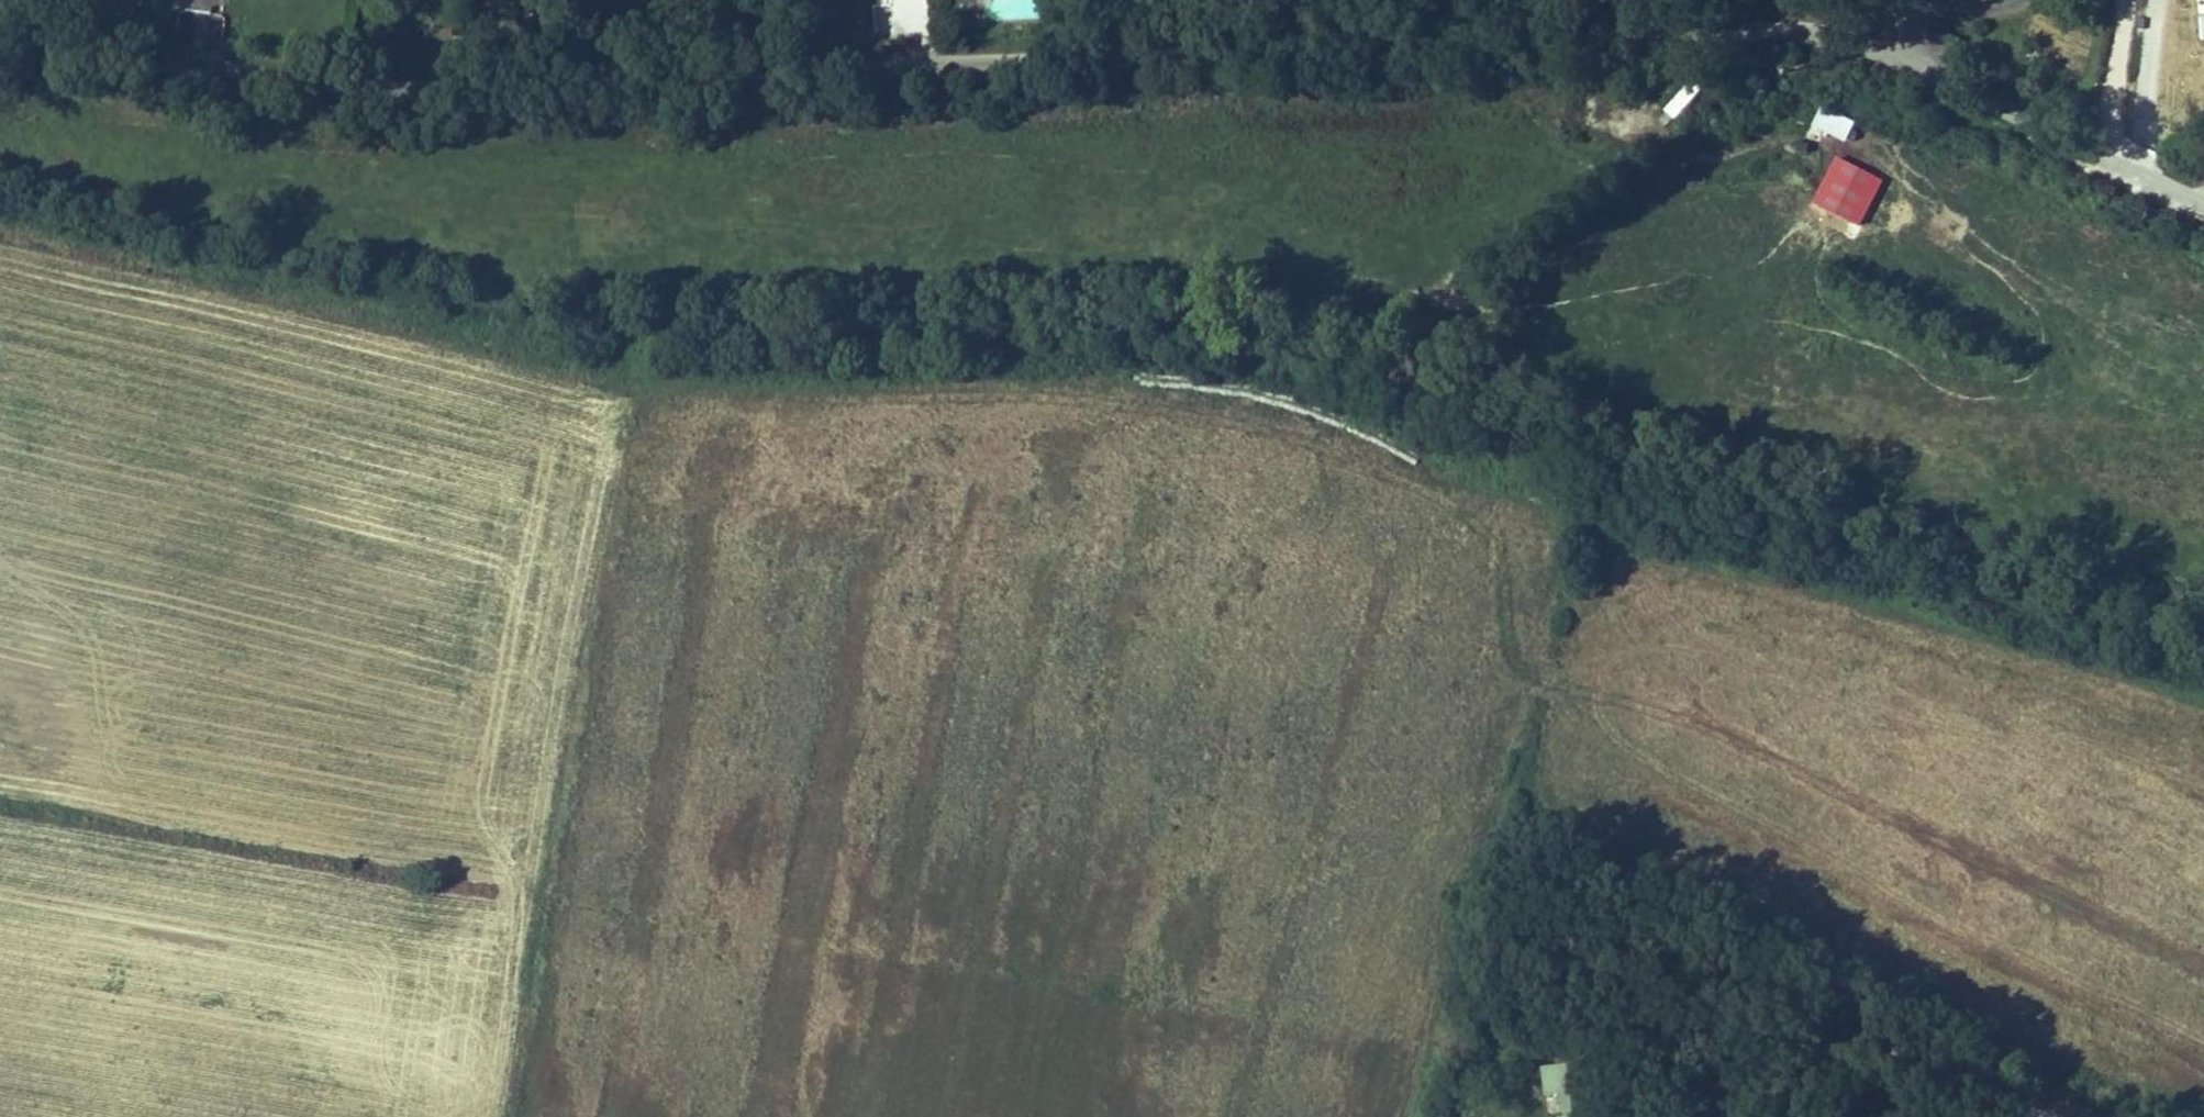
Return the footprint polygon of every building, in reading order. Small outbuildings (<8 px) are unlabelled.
[(1691,78),(1664,107),(1675,117),(1702,88),(1691,78)] [(1834,157),(1813,203),(1863,226),(1886,176),(1839,155),(1856,117),(1822,102),(1810,129),(1818,132),(1811,146),(1834,157)] [(1584,1116),(1579,1065),(1545,1068),(1548,1094),(1563,1093),(1565,1116),(1582,1116),(1584,1116)]
